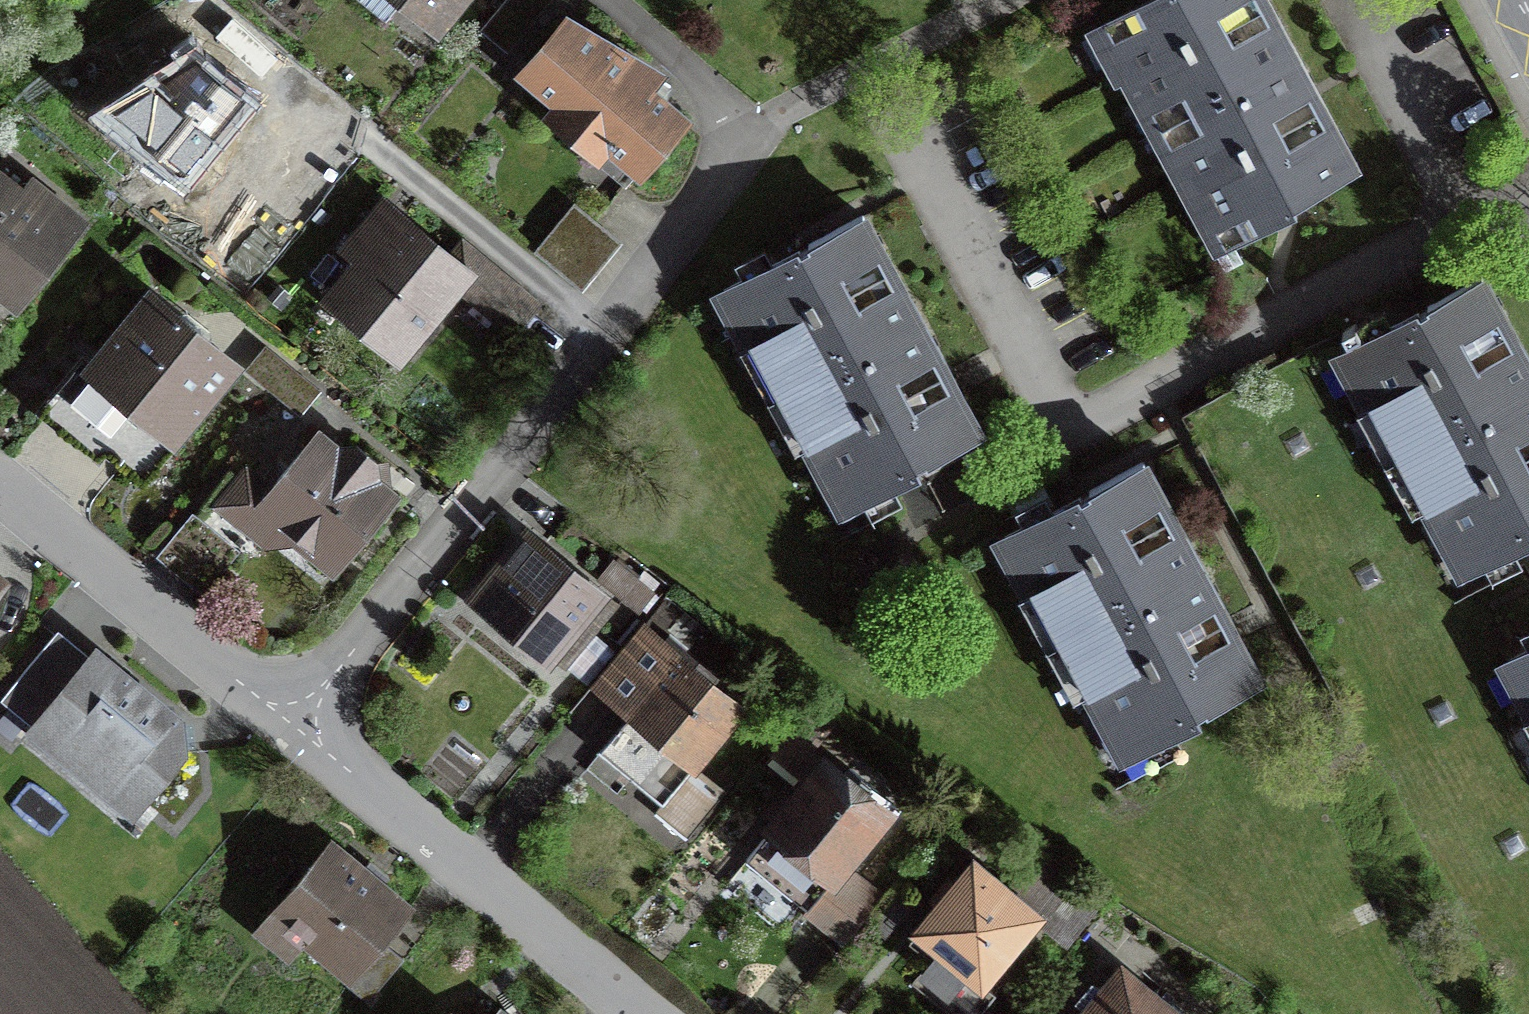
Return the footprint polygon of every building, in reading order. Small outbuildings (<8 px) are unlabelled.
[(436,29),(460,0),(401,0),(436,29)] [(507,49),(547,0),(507,0),(483,29),(507,49)] [(1168,125),(1294,57),(1267,7),(1264,0),(1150,0),(1101,26),(1148,114),(1159,108),(1168,125)] [(524,71),(562,104),(556,111),(578,130),(601,150),(607,142),(640,170),(682,120),(650,92),(661,79),(567,21),(524,71)] [(189,48),(142,105),(189,143),(223,171),(269,115),(189,48)] [(1322,109),(1294,57),(1168,125),(1177,142),(1167,148),(1206,220),(1216,215),(1230,241),(1355,170),(1322,109)] [(18,304),(72,236),(0,178),(0,289),(18,304)] [(581,286),(617,241),(575,206),(538,251),(581,286)] [(792,389),(918,321),(889,267),(862,216),(726,290),(773,377),(783,371),(792,389)] [(398,218),(382,238),(366,225),(349,246),(365,258),(333,297),(368,326),(400,352),(462,278),(469,283),(464,289),(511,329),(533,302),(463,243),(449,261),(398,218)] [(1402,433),(1411,451),(1528,387),(1528,367),(1512,335),(1481,278),(1344,352),(1391,439),(1402,433)] [(130,409),(136,401),(148,411),(141,419),(166,440),(230,365),(197,338),(196,325),(184,327),(151,299),(95,367),(90,363),(51,409),(98,448),(130,409)] [(855,504),(979,434),(948,376),(918,321),(792,389),(802,406),(791,411),(830,483),(841,478),(855,504)] [(285,401),(297,411),(317,387),(304,377),(285,401)] [(1411,451),(1420,468),(1410,473),(1448,545),(1458,540),(1473,567),(1528,535),(1528,387),(1411,451)] [(303,538),(338,567),(393,500),(377,487),(375,461),(357,446),(330,448),(314,435),(259,502),(303,538)] [(1064,617),(1073,634),(1199,567),(1172,516),(1143,462),(1006,536),(1053,623),(1064,617)] [(175,534),(221,574),(251,539),(205,500),(175,534)] [(548,652),(566,631),(574,637),(587,622),(579,615),(595,596),(527,540),(480,596),(522,630),(548,652)] [(600,577),(639,609),(653,591),(637,579),(614,560),(600,577)] [(1231,627),(1199,567),(1073,634),(1082,652),(1072,657),(1110,730),(1121,724),(1135,751),(1260,680),(1231,627)] [(742,705),(642,624),(601,673),(638,704),(600,750),(640,782),(663,801),(692,766),(742,705)] [(87,661),(55,634),(1,699),(34,725),(45,712),(146,796),(181,752),(178,720),(142,689),(95,651),(87,661)] [(568,664),(588,681),(613,651),(592,634),(568,664)] [(1510,660),(1528,695),(1528,650),(1510,660)] [(775,750),(811,780),(825,762),(810,750),(828,727),(807,710),(775,750)] [(807,908),(886,812),(825,762),(811,780),(747,858),(807,908)] [(723,791),(692,766),(663,801),(656,809),(687,834),(723,791)] [(371,1007),(407,964),(388,948),(417,912),(376,878),(332,841),(251,937),(288,968),(303,950),(371,1007)] [(969,969),(982,980),(1035,914),(1066,940),(1094,905),(1035,857),(1007,891),(974,864),(920,929),(942,947),(922,971),(949,994),(969,969)] [(880,898),(841,866),(807,908),(846,940),(880,898)] [(1121,968),(1102,991),(1093,984),(1079,1002),(1088,1009),(1083,1013),(1177,1013),(1121,968)] [(922,971),(912,982),(950,1013),(978,1013),(996,992),(969,969),(949,994),(922,971)]
